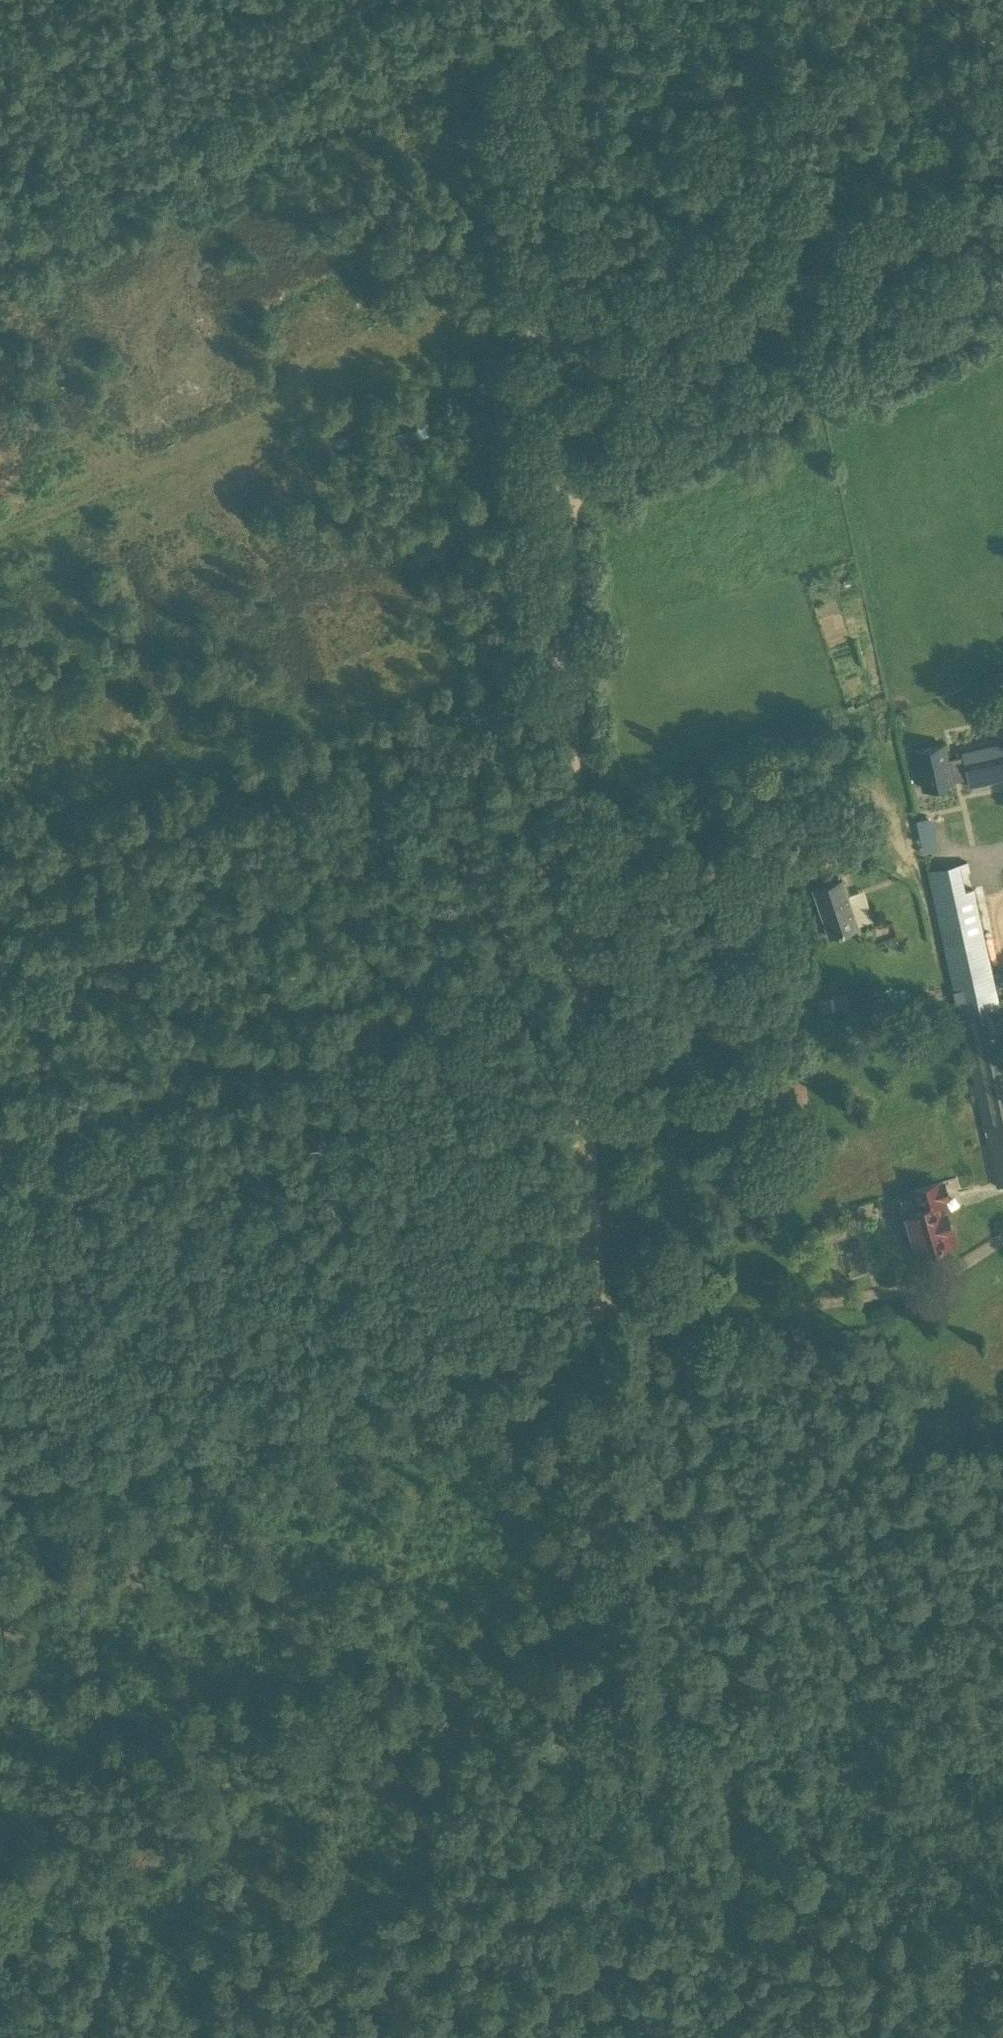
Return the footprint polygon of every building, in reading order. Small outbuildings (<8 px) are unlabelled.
[(960,751),(961,755),(966,777),(967,782),(1002,774),(1002,741),(960,751)] [(943,744),(914,750),(923,787),(951,781),(943,744)] [(933,813),(918,818),(926,847),(941,843),(933,813)] [(925,869),(958,1013),(1000,1004),(977,899),(985,897),(983,887),(975,888),(968,859),(925,869)] [(842,879),(814,888),(829,934),(857,925),(842,879)] [(1000,1004),(958,1013),(997,1186),(1002,1185),(1002,1018),(1000,1004)] [(918,1205),(904,1209),(916,1250),(955,1239),(938,1181),(913,1188),(918,1205)]
